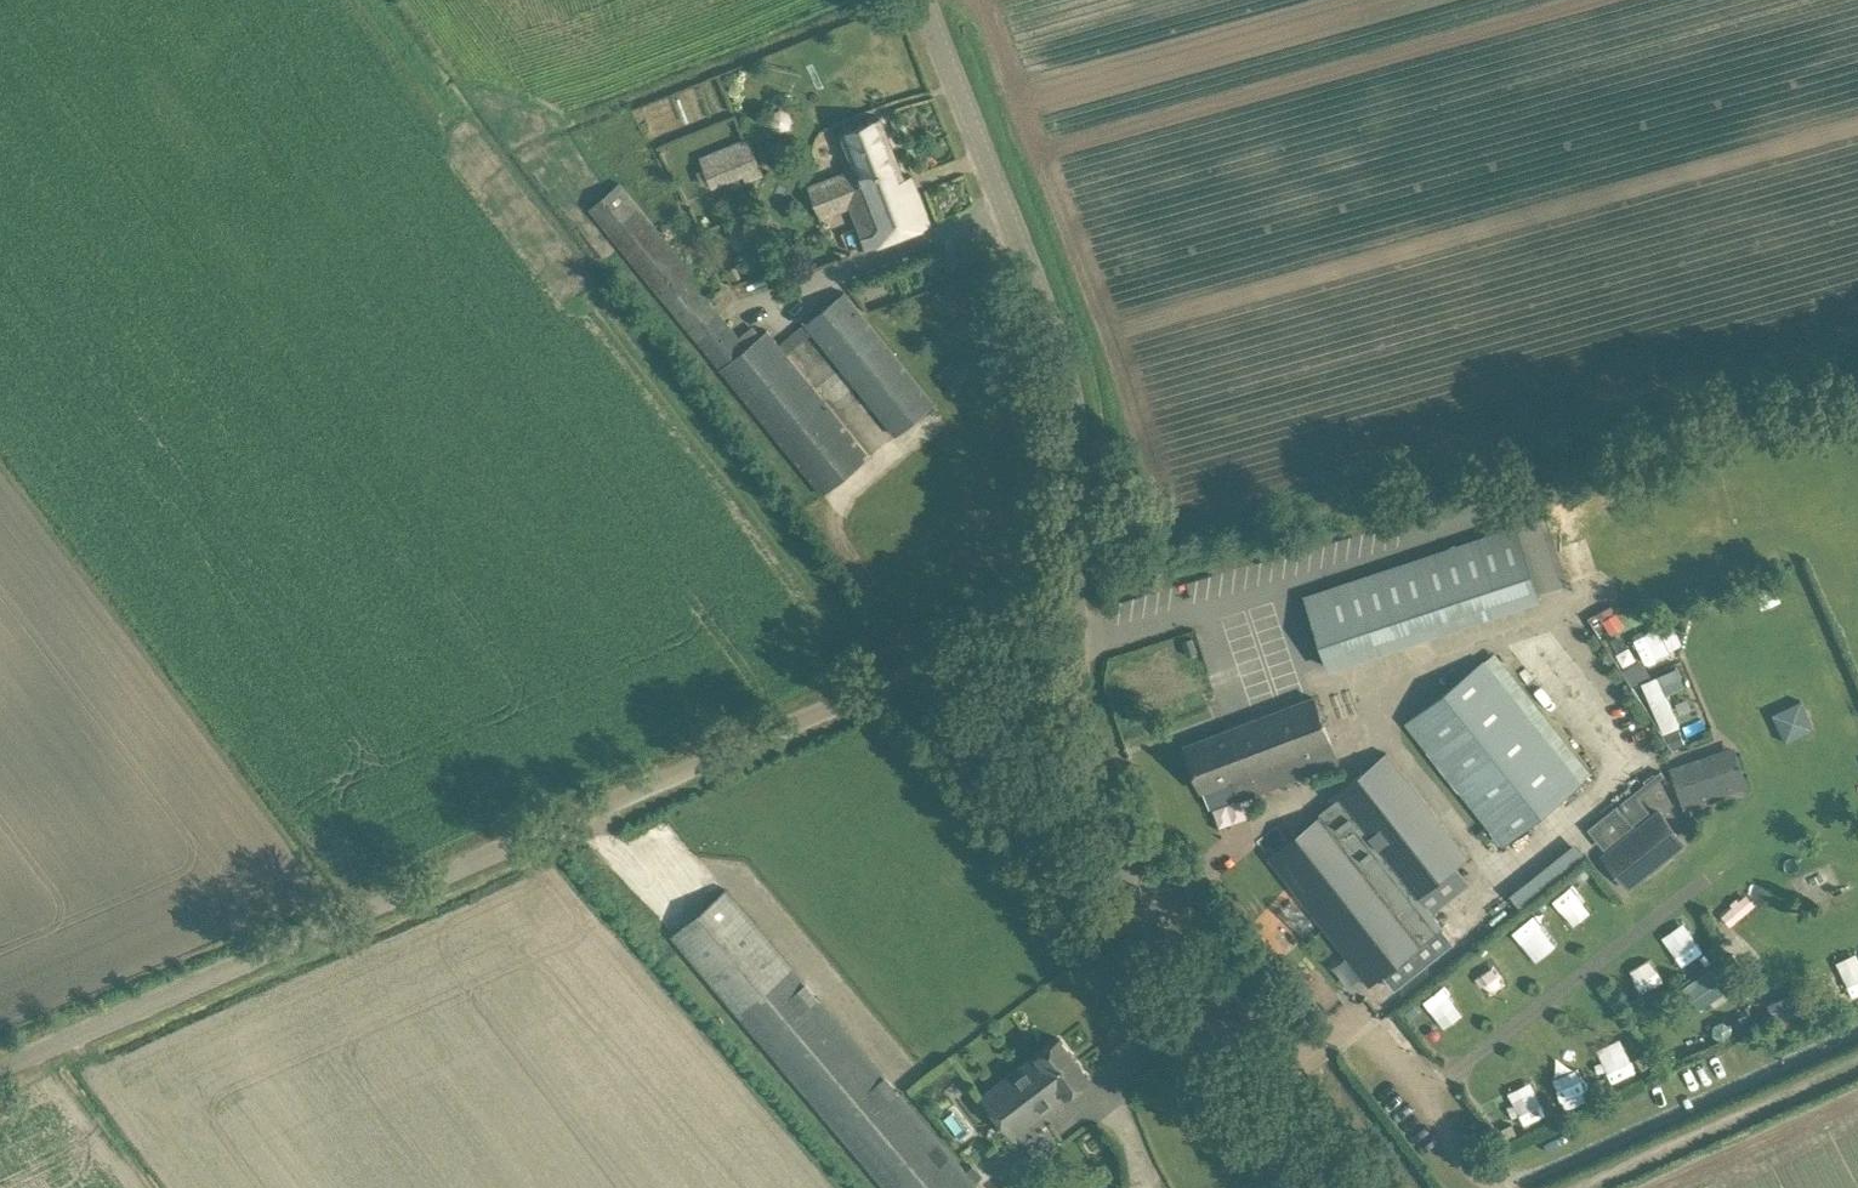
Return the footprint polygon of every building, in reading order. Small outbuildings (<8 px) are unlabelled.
[(821,219),(836,213),(851,207),(867,247),(930,222),(918,192),(913,194),(882,116),(859,125),(841,133),(855,168),(808,187),(821,219)] [(702,157),(701,157),(711,181),(713,185),(722,181),(741,173),(743,177),(760,170),(746,138),(712,153),(702,157)] [(591,208),(693,334),(720,312),(617,186),(591,208)] [(805,322),(779,343),(768,330),(748,346),(721,313),(694,335),(825,494),(871,456),(832,407),(823,397),(787,352),(812,330),(897,435),(936,404),(845,291),(806,323),(805,322)] [(964,362),(952,372),(961,383),(973,372),(964,362)] [(1306,595),(1329,666),(1538,597),(1516,525),(1306,595)] [(1616,611),(1603,619),(1610,630),(1623,622),(1616,611)] [(1633,635),(1645,661),(1679,645),(1667,619),(1633,635)] [(1193,636),(1183,639),(1188,656),(1198,653),(1193,636)] [(1408,722),(1504,842),(1580,781),(1484,661),(1408,722)] [(1643,662),(1626,674),(1633,686),(1651,675),(1643,662)] [(1677,665),(1657,674),(1666,693),(1685,684),(1677,665)] [(1314,697),(1209,736),(1186,745),(1203,788),(1205,788),(1211,806),(1241,794),(1242,796),(1338,760),(1314,697)] [(1808,703),(1777,717),(1791,745),(1821,732),(1808,703)] [(1680,729),(1668,735),(1673,747),(1686,742),(1680,729)] [(1734,744),(1688,761),(1670,768),(1684,806),(1749,783),(1734,744)] [(1330,796),(1336,804),(1268,854),(1371,985),(1437,933),(1413,902),(1471,854),(1389,751),(1330,796)] [(1664,777),(1620,810),(1634,829),(1653,813),(1644,801),(1669,781),(1664,777)] [(1602,855),(1630,889),(1687,841),(1659,808),(1653,813),(1634,829),(1602,855)] [(1571,881),(1550,897),(1572,924),(1593,908),(1571,881)] [(737,1012),(887,1187),(981,1187),(977,1183),(984,1177),(973,1164),(967,1169),(727,888),(672,935),(737,1012)] [(1311,918),(1289,897),(1276,911),(1298,932),(1311,918)] [(1666,943),(1680,966),(1704,952),(1690,929),(1666,943)] [(1714,944),(1705,950),(1711,959),(1721,953),(1714,944)] [(1653,959),(1628,968),(1637,992),(1662,983),(1653,959)] [(1687,1004),(1695,998),(1700,1007),(1736,983),(1721,961),(1677,990),(1687,1004)] [(1857,990),(1857,962),(1841,970),(1852,993),(1857,990)] [(1316,970),(1295,986),(1309,1004),(1330,988),(1316,970)] [(1773,1001),(1786,1027),(1815,1013),(1803,987),(1773,1001)] [(1639,995),(1629,1001),(1635,1010),(1644,1004),(1639,995)] [(1415,1004),(1405,1011),(1411,1019),(1421,1011),(1415,1004)] [(1747,1014),(1732,1021),(1739,1036),(1755,1029),(1747,1014)] [(1061,1037),(1041,1052),(983,1096),(1012,1135),(1090,1076),(1061,1037)] [(1613,1080),(1636,1070),(1621,1037),(1598,1046),(1613,1080)] [(1646,1050),(1636,1056),(1643,1068),(1653,1062),(1646,1050)] [(1512,1122),(1500,1128),(1506,1139),(1517,1133),(1512,1122)]
